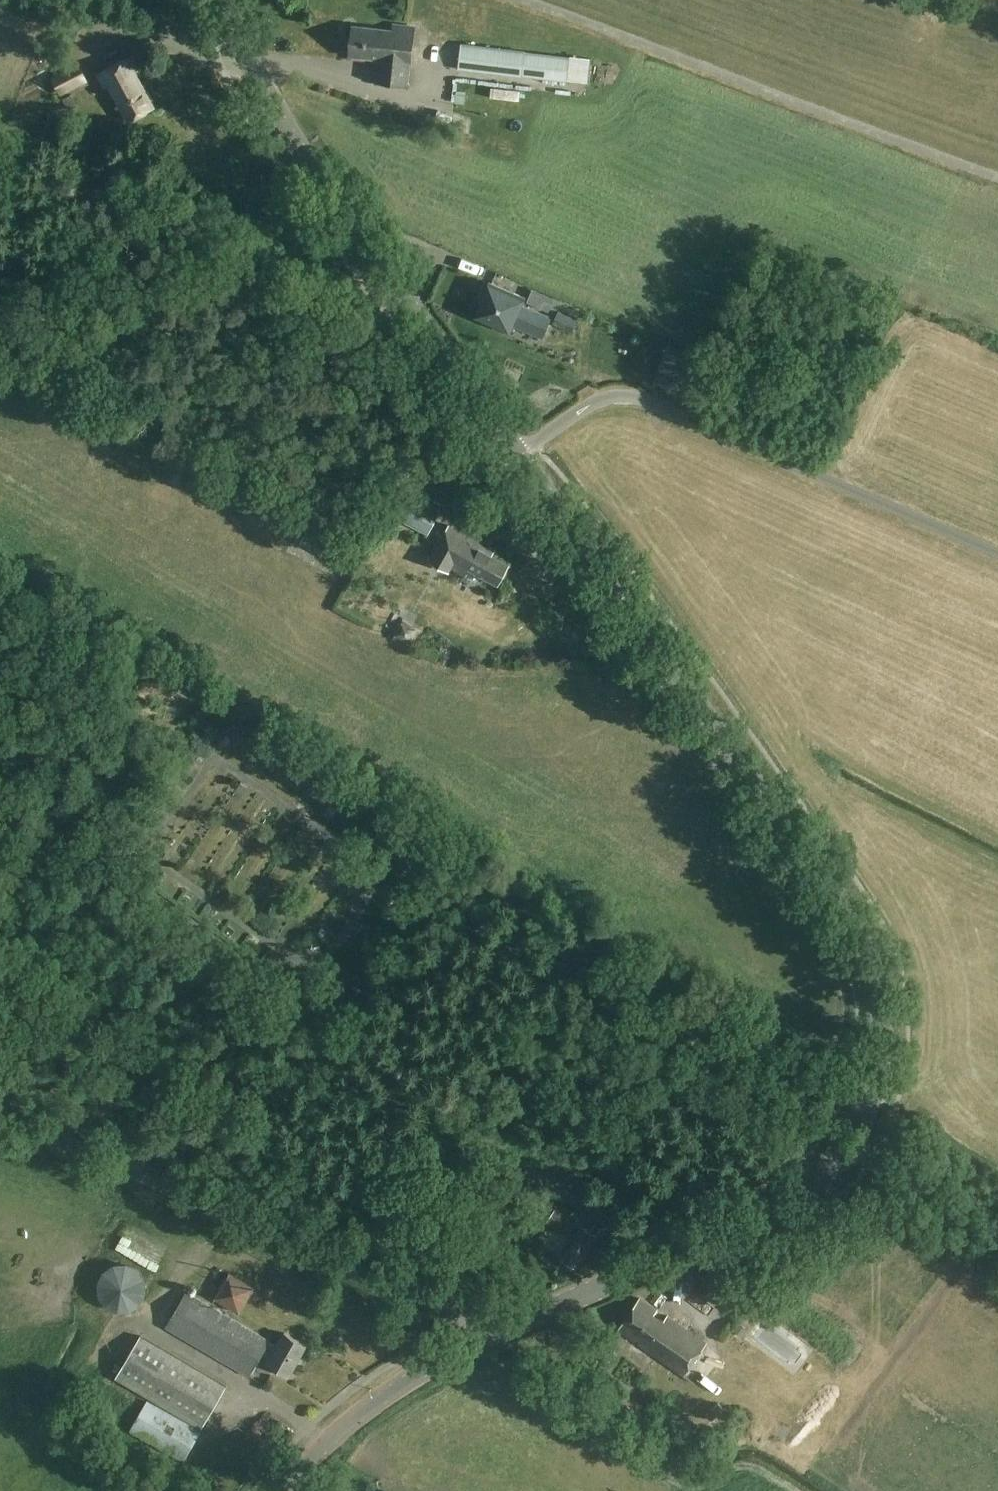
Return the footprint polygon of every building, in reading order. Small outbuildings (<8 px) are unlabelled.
[(377,81),(406,84),(409,59),(411,59),(414,28),(395,26),(395,32),(353,27),(350,55),(380,58),(377,81)] [(529,51),(462,44),(458,70),(525,78),(526,77),(568,82),(570,57),(528,52),(529,51)] [(131,58),(100,74),(107,87),(110,85),(129,121),(153,108),(133,71),(137,69),(131,58)] [(571,58),(568,81),(590,83),(592,60),(571,58)] [(78,65),(53,79),(61,93),(86,80),(78,65)] [(490,97),(520,100),(521,90),(491,87),(490,97)] [(475,317),(511,332),(514,326),(544,338),(552,318),(523,306),(526,299),(489,284),(475,317)] [(578,319),(559,312),(554,324),(574,331),(578,319)] [(543,363),(546,351),(530,347),(527,359),(543,363)] [(557,370),(545,378),(552,388),(563,380),(557,370)] [(397,490),(386,512),(428,534),(440,512),(397,490)] [(498,585),(509,565),(493,556),(496,550),(450,525),(431,561),(450,571),(453,566),(466,573),(469,569),(470,569),(465,578),(478,585),(483,576),(498,585)] [(402,621),(393,638),(410,648),(420,630),(402,621)] [(388,899),(383,916),(395,919),(399,902),(388,899)] [(545,1222),(566,1237),(577,1222),(556,1207),(545,1222)] [(140,1258),(151,1238),(124,1224),(114,1244),(140,1258)] [(590,1233),(582,1227),(562,1256),(576,1267),(601,1230),(595,1225),(590,1233)] [(716,1261),(696,1290),(716,1303),(736,1274),(716,1261)] [(106,1268),(104,1271),(101,1274),(99,1283),(98,1292),(100,1297),(102,1301),(105,1305),(109,1308),(114,1310),(118,1311),(122,1312),(126,1312),(130,1311),(135,1309),(142,1304),(144,1300),(146,1296),(147,1291),(147,1282),(145,1277),(142,1273),(139,1270),(135,1266),(131,1264),(126,1263),(121,1263),(116,1264),(111,1265),(106,1268)] [(224,1264),(209,1292),(236,1306),(250,1277),(224,1264)] [(166,1328),(250,1376),(264,1354),(270,1357),(267,1363),(290,1377),(307,1347),(284,1334),(277,1346),(270,1342),(271,1340),(187,1292),(166,1328)] [(658,1310),(639,1297),(617,1330),(684,1375),(707,1341),(668,1315),(663,1323),(654,1317),(658,1310)] [(202,1428),(227,1386),(140,1336),(116,1377),(202,1428)] [(597,1355),(608,1363),(616,1351),(605,1344),(597,1355)] [(148,1401),(131,1430),(184,1460),(200,1431),(148,1401)] [(695,1433),(701,1425),(687,1417),(682,1425),(695,1433)]
